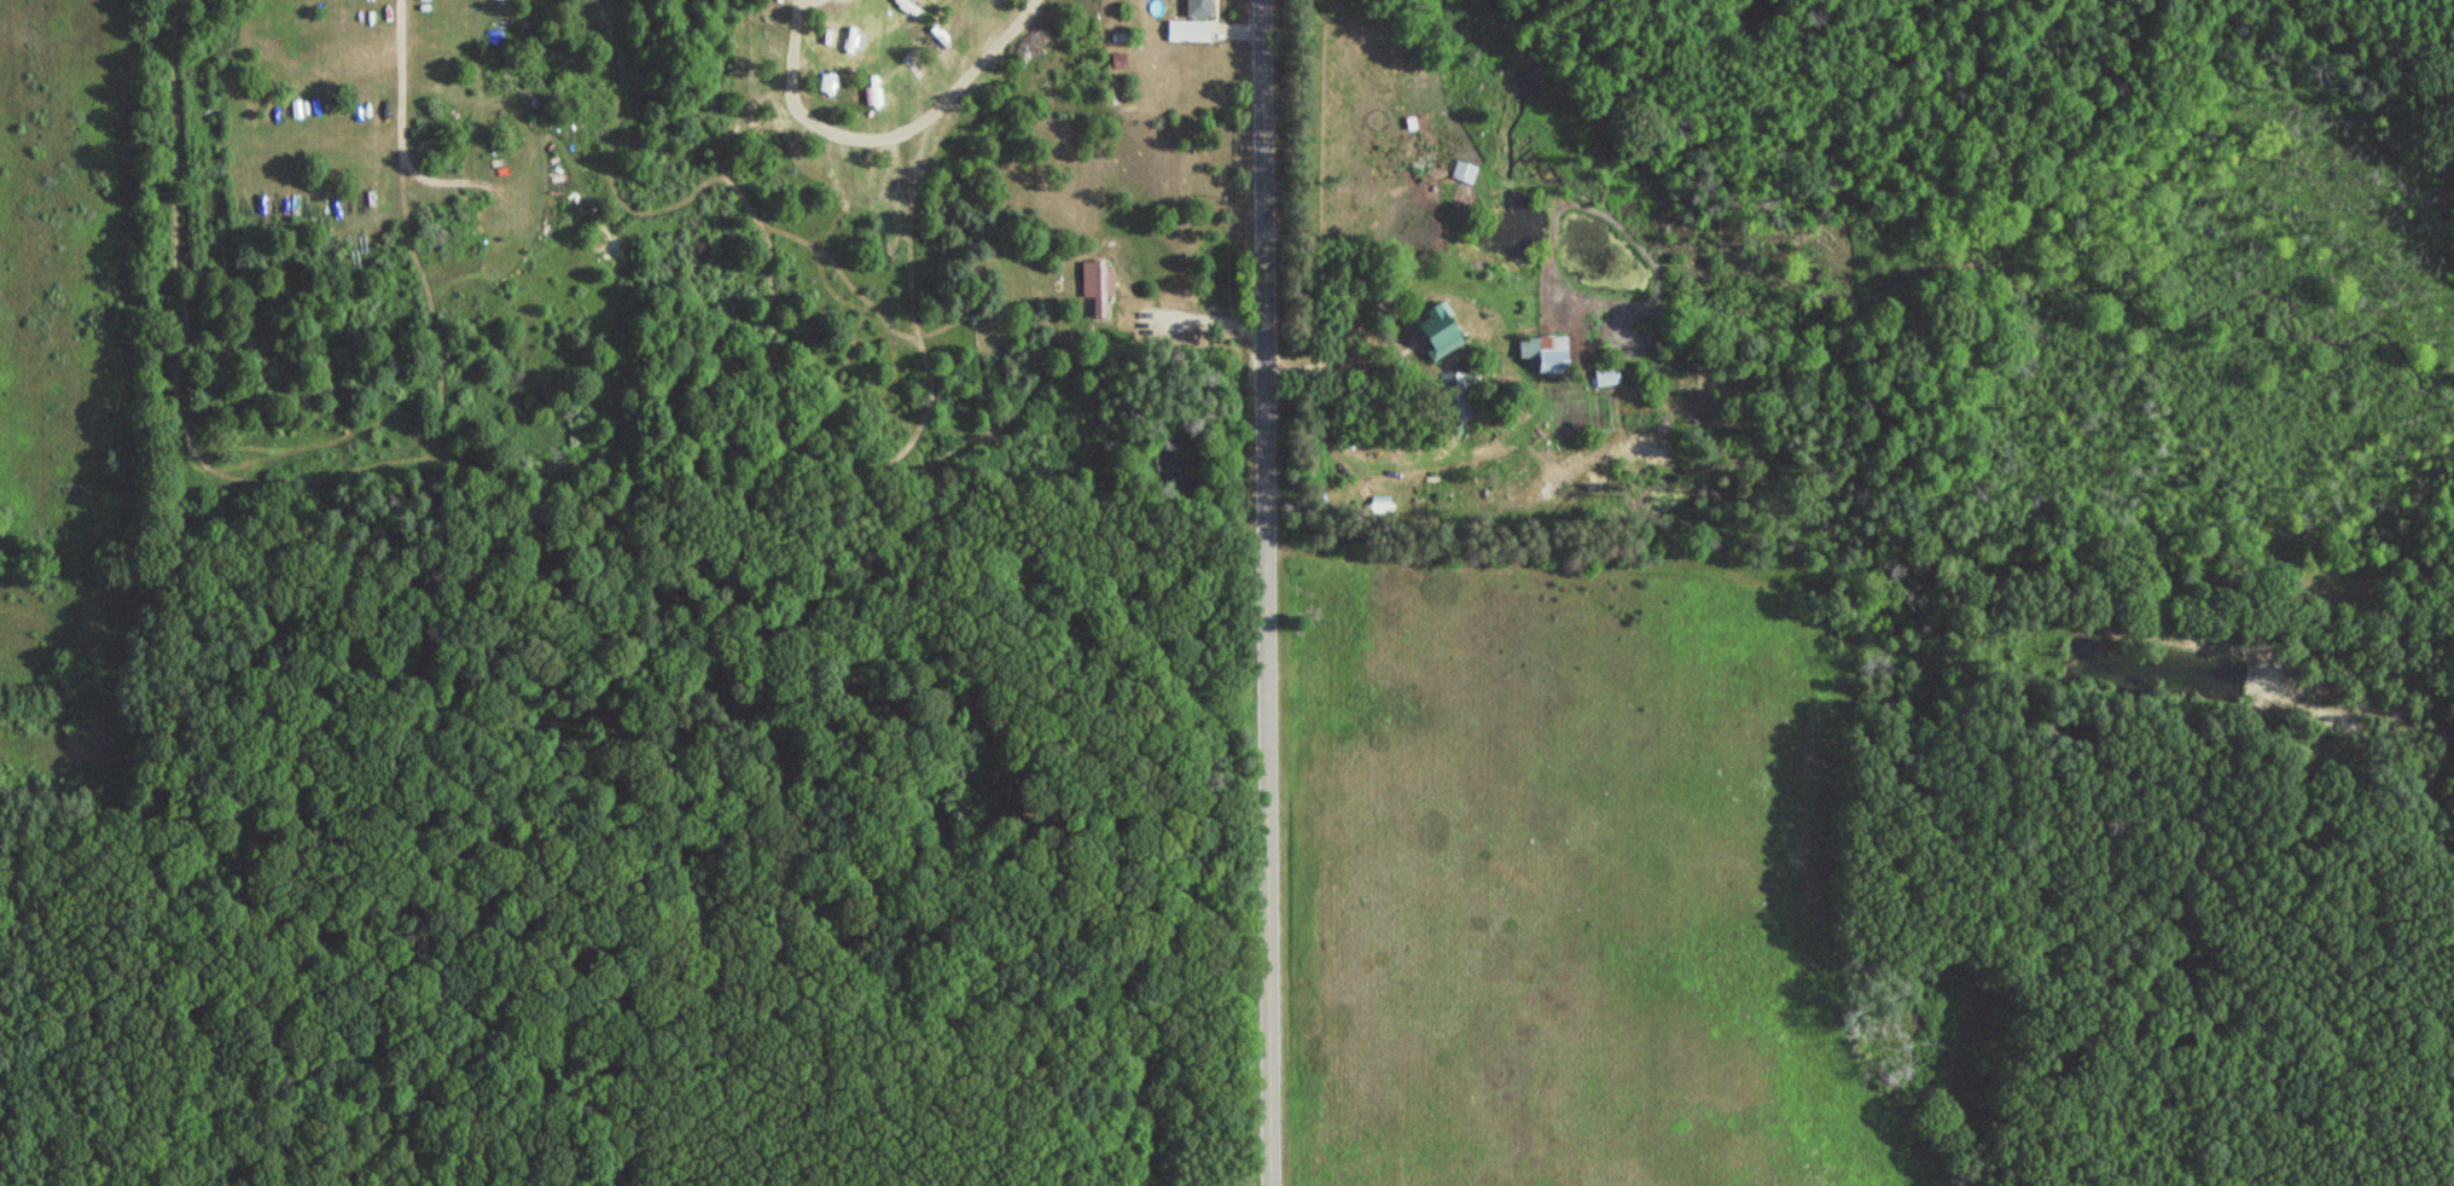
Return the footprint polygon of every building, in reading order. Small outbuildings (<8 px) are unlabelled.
[(1210,18),(1210,0),(1185,0),(1185,18),(1210,18)] [(1208,43),(1208,23),(1165,23),(1165,43),(1208,43)] [(1470,187),(1476,168),(1458,162),(1451,180),(1470,187)] [(1092,319),(1105,319),(1105,262),(1092,262),(1092,319)] [(1459,346),(1437,305),(1406,321),(1428,363),(1459,346)] [(1531,374),(1566,374),(1566,337),(1516,337),(1516,359),(1531,359),(1531,374)] [(1593,368),(1594,388),(1619,386),(1618,367),(1593,368)] [(1445,429),(1462,430),(1462,422),(1471,422),(1473,375),(1446,374),(1445,429)]
